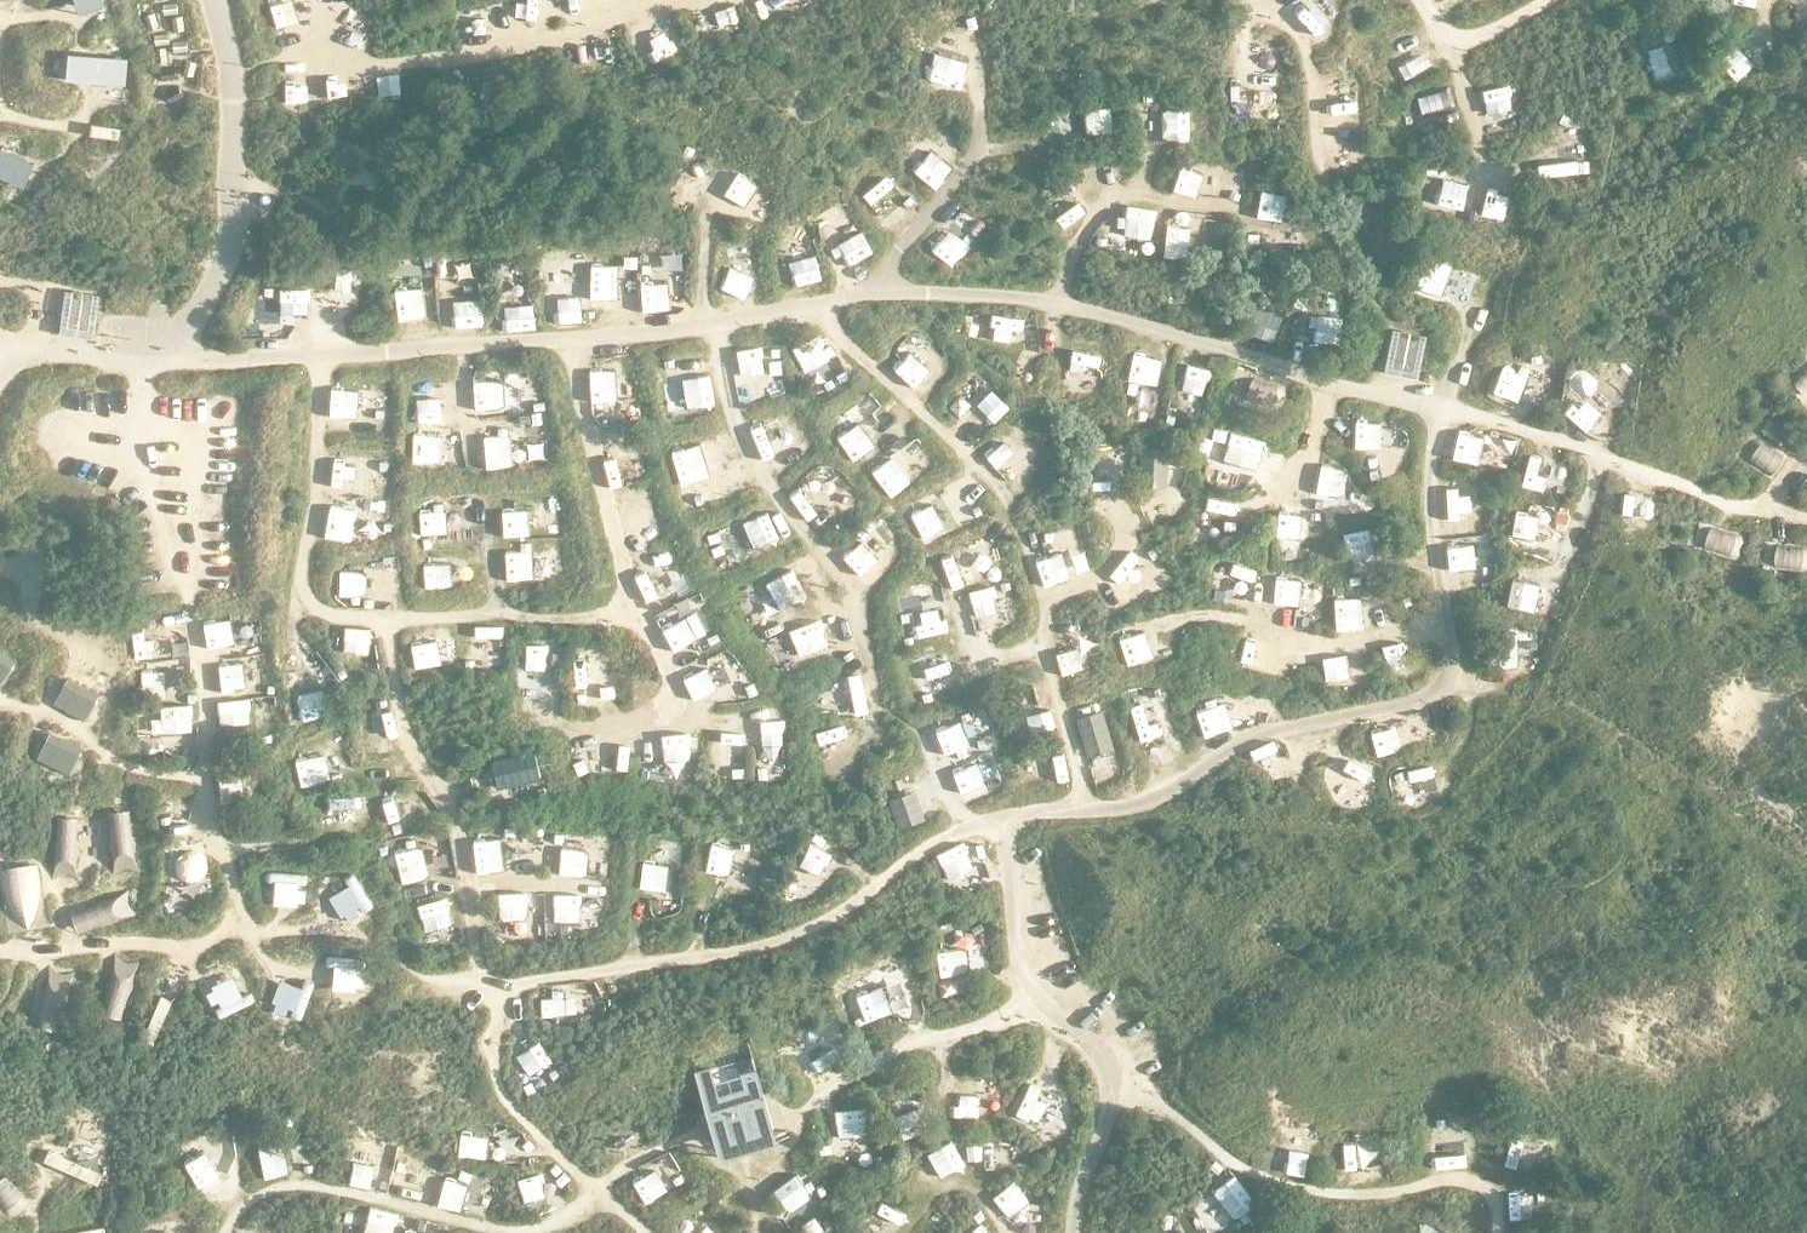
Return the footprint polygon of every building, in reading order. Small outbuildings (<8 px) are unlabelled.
[(103,0),(75,0),(79,13),(104,5),(103,0)] [(1286,5),(1307,17),(1317,0),(1290,0),(1286,5)] [(1795,15),(1806,16),(1806,0),(1796,0),(1795,15)] [(1718,56),(1733,80),(1753,68),(1738,44),(1718,56)] [(127,56),(68,51),(65,78),(124,83),(127,56)] [(928,60),(929,88),(963,88),(963,59),(928,60)] [(1329,77),(1329,100),(1356,100),(1356,77),(1329,77)] [(1111,105),(1087,111),(1092,134),(1116,128),(1111,105)] [(1168,137),(1195,138),(1196,108),(1169,107),(1168,137)] [(1330,141),(1356,140),(1356,116),(1329,117),(1330,141)] [(25,184),(35,159),(0,144),(0,174),(25,184)] [(934,186),(951,164),(930,147),(912,169),(934,186)] [(1548,177),(1594,168),(1591,156),(1546,165),(1548,177)] [(1173,186),(1196,193),(1204,170),(1181,162),(1173,186)] [(723,213),(746,214),(748,189),(724,188),(723,213)] [(885,226),(908,209),(893,188),(870,204),(885,226)] [(1499,222),(1500,194),(1475,193),(1474,221),(1499,222)] [(1121,235),(1153,236),(1154,206),(1122,204),(1121,235)] [(1282,249),(1288,223),(1264,217),(1258,243),(1282,249)] [(938,223),(924,245),(944,258),(958,236),(938,223)] [(1185,253),(1186,228),(1163,227),(1162,252),(1185,253)] [(837,273),(865,264),(861,252),(833,262),(837,273)] [(1418,286),(1469,299),(1477,269),(1426,255),(1418,286)] [(784,287),(811,284),(807,256),(781,259),(784,287)] [(396,287),(434,286),(433,258),(396,259),(396,287)] [(755,265),(730,270),(735,294),(760,288),(755,265)] [(620,273),(592,273),(592,306),(620,305),(620,273)] [(679,280),(651,281),(652,310),(680,309),(679,280)] [(281,308),(308,308),(308,284),(281,284),(281,308)] [(95,336),(99,292),(65,287),(59,331),(95,336)] [(579,290),(557,290),(558,319),(580,319),(579,290)] [(454,298),(458,325),(485,321),(481,295),(454,298)] [(502,302),(502,327),(534,326),(534,301),(502,302)] [(1252,333),(1275,339),(1282,313),(1259,306),(1252,333)] [(1337,341),(1338,315),(1312,314),(1311,339),(1337,341)] [(804,370),(814,364),(826,383),(846,371),(822,332),(792,350),(804,370)] [(1424,341),(1392,334),(1385,368),(1417,375),(1424,341)] [(744,374),(767,369),(761,343),(738,348),(744,374)] [(1072,348),(1071,368),(1086,368),(1086,360),(1100,361),(1101,349),(1072,348)] [(1133,352),(1129,379),(1158,383),(1162,356),(1133,352)] [(916,388),(932,372),(914,353),(897,370),(916,388)] [(1180,384),(1202,390),(1209,364),(1187,358),(1180,384)] [(587,369),(593,401),(616,396),(610,365),(587,369)] [(1794,377),(1806,391),(1806,365),(1794,377)] [(1518,402),(1529,375),(1504,366),(1494,393),(1518,402)] [(686,374),(687,405),(713,404),(711,373),(686,374)] [(667,407),(686,406),(684,375),(664,377),(667,407)] [(475,406),(504,405),(503,376),(475,377),(475,406)] [(331,414),(358,414),(359,386),(331,386),(331,414)] [(996,390),(977,400),(988,421),(1008,411),(996,390)] [(444,416),(443,392),(416,392),(416,416),(444,416)] [(774,414),(751,424),(764,455),(787,446),(774,414)] [(1365,420),(1355,445),(1378,454),(1388,429),(1365,420)] [(444,450),(444,421),(414,421),(415,450),(444,450)] [(838,440),(857,461),(875,444),(856,423),(838,440)] [(1207,439),(1224,446),(1230,430),(1213,423),(1207,439)] [(1226,457),(1260,468),(1268,439),(1234,429),(1226,457)] [(1478,462),(1484,435),(1458,430),(1452,457),(1478,462)] [(487,467),(514,464),(511,432),(484,435),(487,467)] [(699,441),(670,449),(679,483),(708,476),(699,441)] [(1141,445),(1139,484),(1165,485),(1166,446),(1141,445)] [(1533,484),(1538,456),(1528,454),(1522,482),(1533,484)] [(888,496),(910,481),(892,455),(870,470),(888,496)] [(1319,462),(1313,491),(1339,497),(1345,468),(1319,462)] [(1469,514),(1469,491),(1448,491),(1448,514),(1469,514)] [(1203,527),(1230,531),(1235,500),(1208,496),(1203,527)] [(914,516),(924,539),(949,528),(938,505),(914,516)] [(530,507),(502,508),(504,534),(531,532),(530,507)] [(1555,532),(1562,512),(1547,507),(1541,527),(1555,532)] [(460,530),(459,509),(448,510),(448,530),(460,530)] [(1299,535),(1301,511),(1277,509),(1275,533),(1299,535)] [(446,533),(447,511),(422,510),(420,532),(446,533)] [(766,511),(742,523),(752,543),(776,531),(766,511)] [(643,512),(619,514),(621,537),(645,536),(643,512)] [(1513,516),(1512,542),(1540,543),(1540,517),(1513,516)] [(1706,544),(1740,556),(1746,536),(1713,525),(1706,544)] [(1349,559),(1372,553),(1365,526),(1343,532),(1349,559)] [(1483,537),(1454,540),(1456,563),(1485,561),(1483,537)] [(1775,566),(1806,567),(1806,547),(1776,545),(1775,566)] [(536,577),(536,547),(509,548),(510,578),(536,577)] [(1038,556),(1044,579),(1067,572),(1061,550),(1038,556)] [(424,561),(425,585),(450,584),(450,560),(424,561)] [(1213,582),(1211,597),(1244,601),(1249,563),(1227,560),(1224,584),(1213,582)] [(767,579),(780,607),(806,595),(793,567),(767,579)] [(340,594),(364,594),(364,569),(340,569),(340,594)] [(1270,602),(1293,607),(1300,576),(1276,571),(1270,602)] [(1503,610),(1538,614),(1542,583),(1507,578),(1503,610)] [(980,614),(1002,607),(993,581),(972,589),(980,614)] [(899,609),(919,608),(918,591),(898,593),(899,609)] [(1359,595),(1334,595),(1335,627),(1359,627),(1359,595)] [(686,598),(655,611),(661,625),(692,612),(686,598)] [(787,623),(796,649),(825,640),(816,614),(787,623)] [(239,617),(242,640),(260,638),(258,615),(239,617)] [(669,648),(703,636),(696,615),(661,626),(669,648)] [(237,642),(232,617),(204,622),(209,647),(237,642)] [(472,645),(499,646),(500,621),(473,621),(472,645)] [(344,627),(344,652),(369,652),(370,628),(344,627)] [(1502,630),(1503,665),(1515,664),(1515,650),(1532,649),(1531,628),(1502,630)] [(433,657),(459,658),(461,632),(435,631),(433,657)] [(1125,666),(1152,661),(1147,634),(1120,639),(1125,666)] [(1243,638),(1240,662),(1266,665),(1269,641),(1243,638)] [(1386,644),(1390,667),(1407,664),(1403,641),(1386,644)] [(917,655),(921,680),(945,676),(941,651),(917,655)] [(1345,651),(1322,654),(1325,677),(1348,674),(1345,651)] [(3,688),(18,669),(0,655),(0,685),(3,688)] [(217,690),(244,685),(239,657),(212,662),(217,690)] [(521,659),(520,679),(545,680),(546,660),(521,659)] [(708,663),(684,673),(694,696),(718,685),(708,663)] [(165,693),(163,667),(140,668),(142,694),(165,693)] [(577,670),(578,696),(595,696),(594,670),(577,670)] [(314,680),(291,690),(301,715),(324,706),(314,680)] [(550,681),(521,681),(521,693),(550,693),(550,681)] [(95,703),(64,685),(53,705),(84,723),(95,703)] [(218,700),(222,725),(251,720),(247,695),(218,700)] [(160,703),(161,730),(193,729),(191,702),(160,703)] [(1202,734),(1231,727),(1225,702),(1196,709),(1202,734)] [(1136,739),(1149,737),(1145,704),(1132,706),(1136,739)] [(1029,712),(1033,730),(1055,724),(1050,706),(1029,712)] [(760,708),(762,734),(784,732),(783,707),(760,708)] [(1105,710),(1079,716),(1088,755),(1114,749),(1105,710)] [(935,728),(946,756),(971,746),(960,718),(935,728)] [(1378,752),(1398,748),(1393,724),(1373,729),(1378,752)] [(42,731),(29,748),(71,777),(82,759),(42,731)] [(688,731),(663,732),(665,777),(690,776),(688,731)] [(740,733),(719,734),(720,761),(741,761),(740,733)] [(499,786),(544,776),(537,749),(493,759),(499,786)] [(298,755),(299,784),(329,782),(327,754),(298,755)] [(1344,758),(1321,768),(1326,779),(1349,769),(1344,758)] [(978,767),(955,778),(966,801),(989,790),(978,767)] [(1394,770),(1397,796),(1418,794),(1415,768),(1394,770)] [(917,787),(889,796),(900,826),(928,816),(917,787)] [(154,796),(157,819),(186,815),(183,792),(154,796)] [(110,866),(133,866),(135,809),(112,808),(110,866)] [(57,814),(55,873),(76,874),(79,815),(57,814)] [(475,837),(478,869),(505,866),(502,835),(475,837)] [(728,883),(741,885),(749,840),(737,837),(728,883)] [(964,840),(937,850),(946,876),(973,866),(964,840)] [(800,861),(819,873),(832,853),(812,841),(800,861)] [(561,869),(587,870),(588,843),(562,842),(561,869)] [(419,844),(393,850),(400,882),(426,876),(419,844)] [(728,876),(733,849),(710,845),(705,872),(728,876)] [(0,867),(0,887),(11,931),(49,922),(34,859),(0,867)] [(666,889),(669,863),(644,860),(641,886),(666,889)] [(163,909),(190,909),(190,884),(163,885),(163,909)] [(496,915),(524,916),(525,889),(497,888),(496,915)] [(580,916),(581,890),(555,889),(554,915),(580,916)] [(128,892),(74,913),(80,931),(135,910),(128,892)] [(449,894),(421,901),(428,928),(456,920),(449,894)] [(965,944),(937,945),(937,969),(965,969),(965,944)] [(48,971),(39,1026),(62,1030),(70,974),(48,971)] [(854,996),(868,1020),(890,1007),(876,983),(854,996)] [(565,1001),(543,1001),(543,1019),(565,1019),(565,1001)] [(537,1040),(516,1057),(541,1088),(562,1071),(537,1040)] [(722,1156),(778,1139),(770,1113),(753,1055),(696,1073),(706,1106),(722,1156)] [(898,1139),(917,1133),(906,1102),(887,1109),(898,1139)] [(836,1106),(837,1134),(865,1132),(864,1105),(836,1106)] [(460,1153),(489,1154),(490,1132),(461,1131),(460,1153)] [(1459,1135),(1428,1140),(1432,1167),(1463,1163),(1459,1135)] [(1513,1135),(1506,1161),(1523,1165),(1530,1139),(1513,1135)] [(264,1175),(288,1170),(283,1141),(258,1145),(264,1175)] [(916,1156),(925,1179),(963,1164),(954,1141),(916,1156)] [(968,1148),(974,1169),(1000,1162),(994,1141),(968,1148)] [(97,1184),(103,1172),(50,1147),(44,1158),(97,1184)] [(1303,1172),(1306,1150),(1289,1148),(1286,1170),(1303,1172)] [(231,1158),(205,1161),(208,1201),(234,1198),(231,1158)] [(368,1185),(373,1163),(354,1158),(349,1180),(368,1185)] [(397,1165),(391,1189),(421,1196),(427,1172),(397,1165)] [(775,1184),(788,1209),(811,1197),(798,1172),(775,1184)] [(1235,1218),(1254,1199),(1228,1173),(1208,1192),(1235,1218)] [(518,1180),(523,1201),(546,1196),(541,1175),(518,1180)] [(647,1203),(667,1191),(657,1175),(637,1186),(647,1203)] [(446,1176),(437,1201),(459,1209),(468,1184),(446,1176)] [(1540,1204),(1540,1177),(1517,1177),(1517,1204),(1540,1204)] [(1014,1180),(993,1193),(1006,1214),(1028,1200),(1014,1180)] [(871,1215),(892,1232),(908,1214),(887,1197),(871,1215)] [(21,1219),(23,1204),(0,1200),(0,1215),(21,1219)] [(361,1232),(388,1232),(393,1210),(368,1205),(361,1232)] [(721,1225),(698,1210),(682,1232),(716,1232),(721,1225)] [(405,1232),(432,1232),(434,1221),(408,1216),(405,1232)] [(53,1232),(106,1232),(104,1223),(53,1232)]
